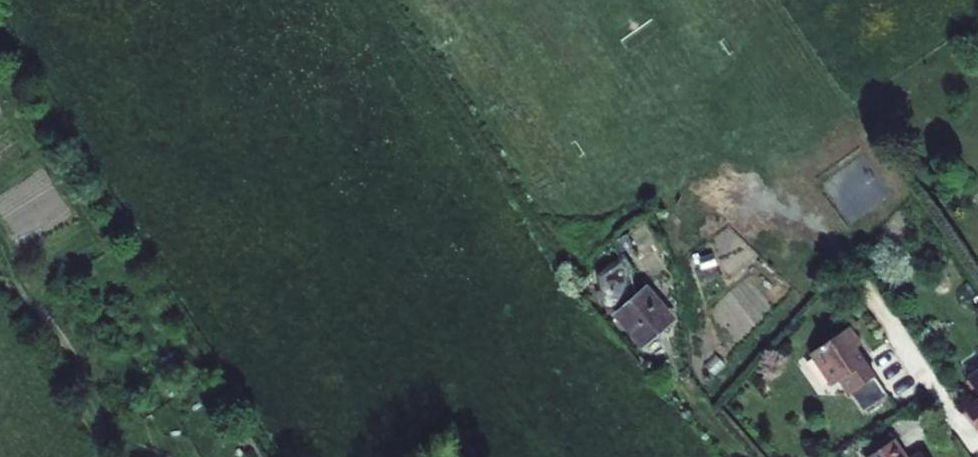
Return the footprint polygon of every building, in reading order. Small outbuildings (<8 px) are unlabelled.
[(658,276),(629,296),(648,322),(677,303),(658,276)] [(860,317),(819,343),(842,376),(848,372),(869,403),(896,386),(863,338),(872,334),(860,317)] [(879,453),(881,456),(920,456),(906,435),(879,453)]
